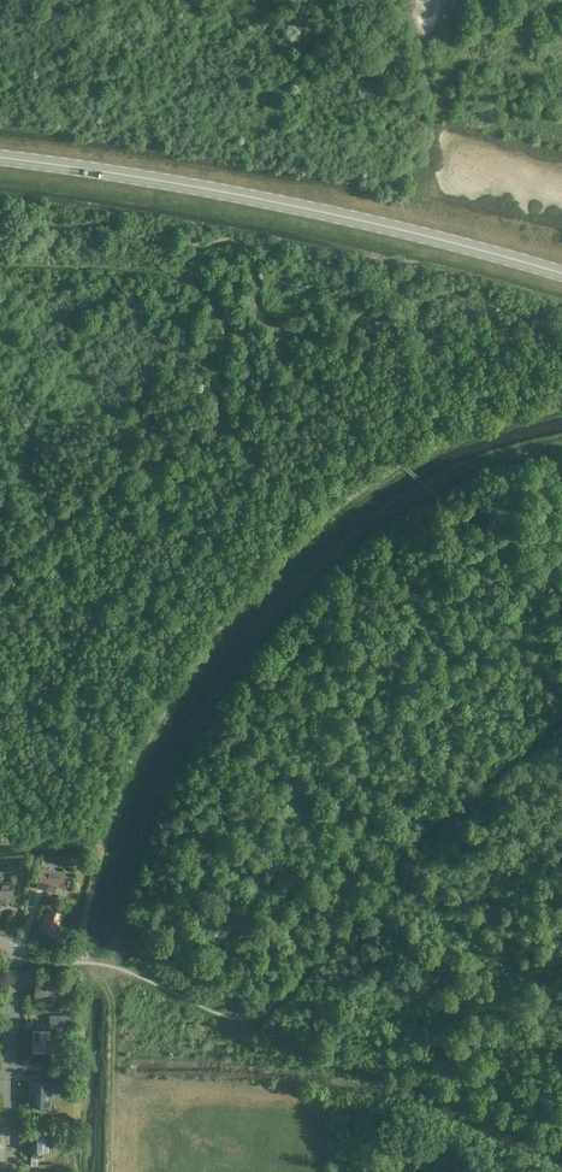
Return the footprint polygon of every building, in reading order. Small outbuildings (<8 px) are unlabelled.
[(42,858),(36,857),(34,865),(40,867),(42,858)] [(42,867),(40,873),(37,885),(54,890),(56,884),(61,885),(64,873),(42,867)] [(5,900),(12,900),(12,907),(13,907),(12,878),(11,878),(12,881),(0,881),(0,904),(5,903),(5,900)] [(59,923),(63,912),(48,906),(40,926),(50,930),(49,932),(58,936),(62,924),(59,923)] [(54,995),(55,976),(55,977),(37,976),(36,976),(35,995),(54,995)] [(71,1015),(49,1014),(49,1023),(70,1024),(71,1015)] [(63,1036),(63,1026),(55,1026),(55,1036),(63,1036)] [(49,1038),(49,1030),(34,1030),(33,1050),(48,1051),(48,1050),(45,1050),(45,1038),(49,1038)] [(48,1102),(48,1104),(49,1104),(50,1083),(32,1082),(31,1103),(37,1103),(37,1102),(48,1102)] [(64,1131),(64,1130),(29,1129),(29,1130),(32,1130),(31,1165),(32,1165),(32,1156),(39,1157),(39,1151),(48,1151),(49,1131),(64,1131)]
